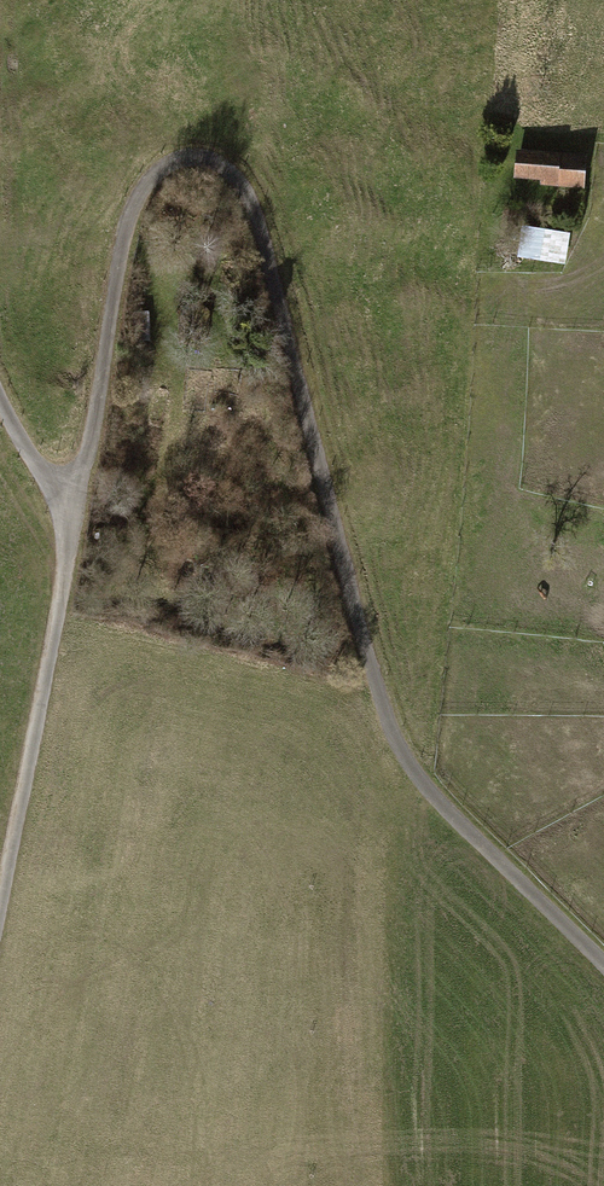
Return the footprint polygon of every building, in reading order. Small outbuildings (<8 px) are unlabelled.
[(581,153),(512,149),(509,184),(579,188),(581,153)] [(570,192),(553,191),(552,219),(569,220),(570,192)] [(557,268),(563,234),(537,229),(536,235),(512,230),(507,255),(534,260),(533,263),(557,268)] [(474,270),(482,271),(485,233),(477,232),(474,270)]
